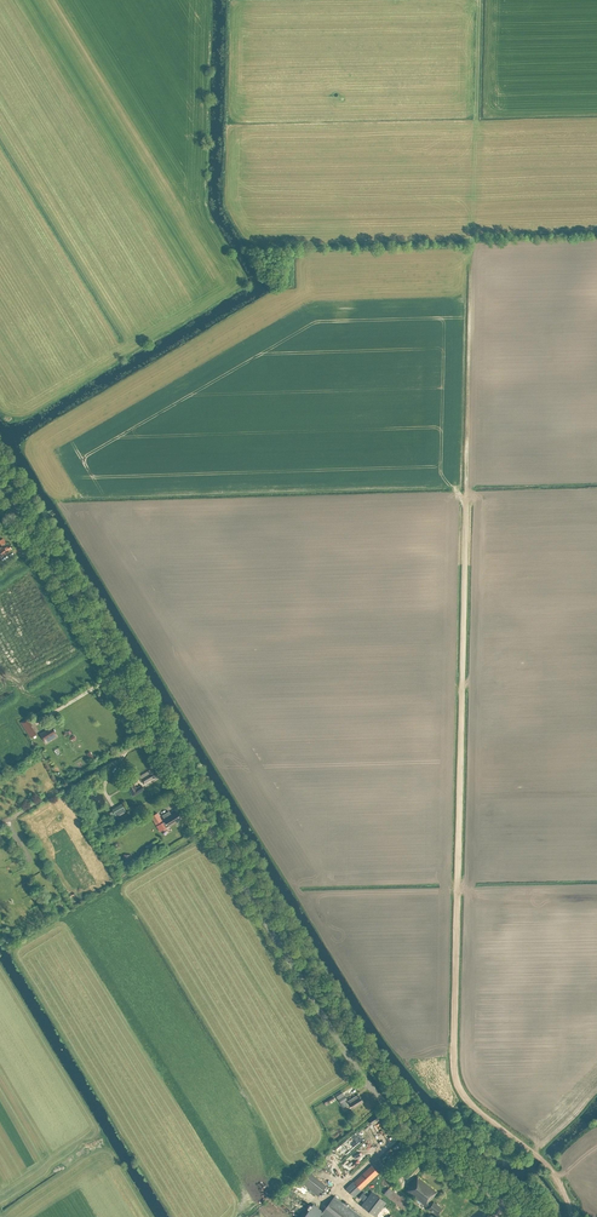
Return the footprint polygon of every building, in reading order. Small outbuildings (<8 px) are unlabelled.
[(12,549),(9,544),(8,545),(7,544),(5,544),(5,543),(6,542),(4,539),(0,541),(0,542),(2,545),(3,544),(4,546),(0,548),(0,558),(10,552),(9,550),(12,549)] [(26,718),(21,722),(31,737),(36,733),(31,725),(32,724),(29,720),(28,721),(26,718)] [(46,742),(58,735),(55,731),(56,730),(54,728),(53,728),(51,725),(47,728),(48,729),(43,732),(43,733),(41,734),(46,742)] [(144,784),(154,777),(150,770),(139,776),(144,784)] [(141,785),(136,788),(133,784),(127,788),(133,796),(144,789),(141,785)] [(123,804),(112,810),(116,817),(127,810),(123,804)] [(156,824),(162,820),(158,812),(151,817),(156,824)] [(180,819),(175,812),(170,815),(168,812),(162,816),(165,822),(163,824),(162,823),(157,826),(160,831),(166,828),(165,828),(168,826),(168,827),(180,819)] [(145,846),(148,852),(155,848),(152,842),(145,846)] [(345,1100),(347,1099),(343,1092),(336,1096),(343,1107),(348,1104),(345,1100)] [(353,1108),(363,1101),(359,1094),(349,1101),(353,1108)] [(356,1131),(345,1141),(353,1150),(364,1139),(356,1131)] [(347,1156),(343,1160),(353,1168),(356,1164),(347,1156)] [(371,1165),(354,1182),(353,1181),(346,1188),(354,1197),(362,1190),(361,1189),(379,1172),(371,1165)] [(319,1196),(327,1185),(308,1170),(300,1181),(319,1196)] [(429,1207),(429,1208),(437,1214),(442,1207),(434,1201),(433,1202),(430,1200),(437,1191),(418,1177),(415,1181),(414,1181),(407,1190),(429,1207)] [(389,1187),(384,1193),(389,1196),(397,1203),(406,1209),(410,1203),(393,1190),(389,1187)] [(376,1216),(386,1202),(372,1191),(362,1205),(376,1216)] [(323,1211),(314,1204),(304,1216),(363,1216),(335,1195),(323,1211)]
